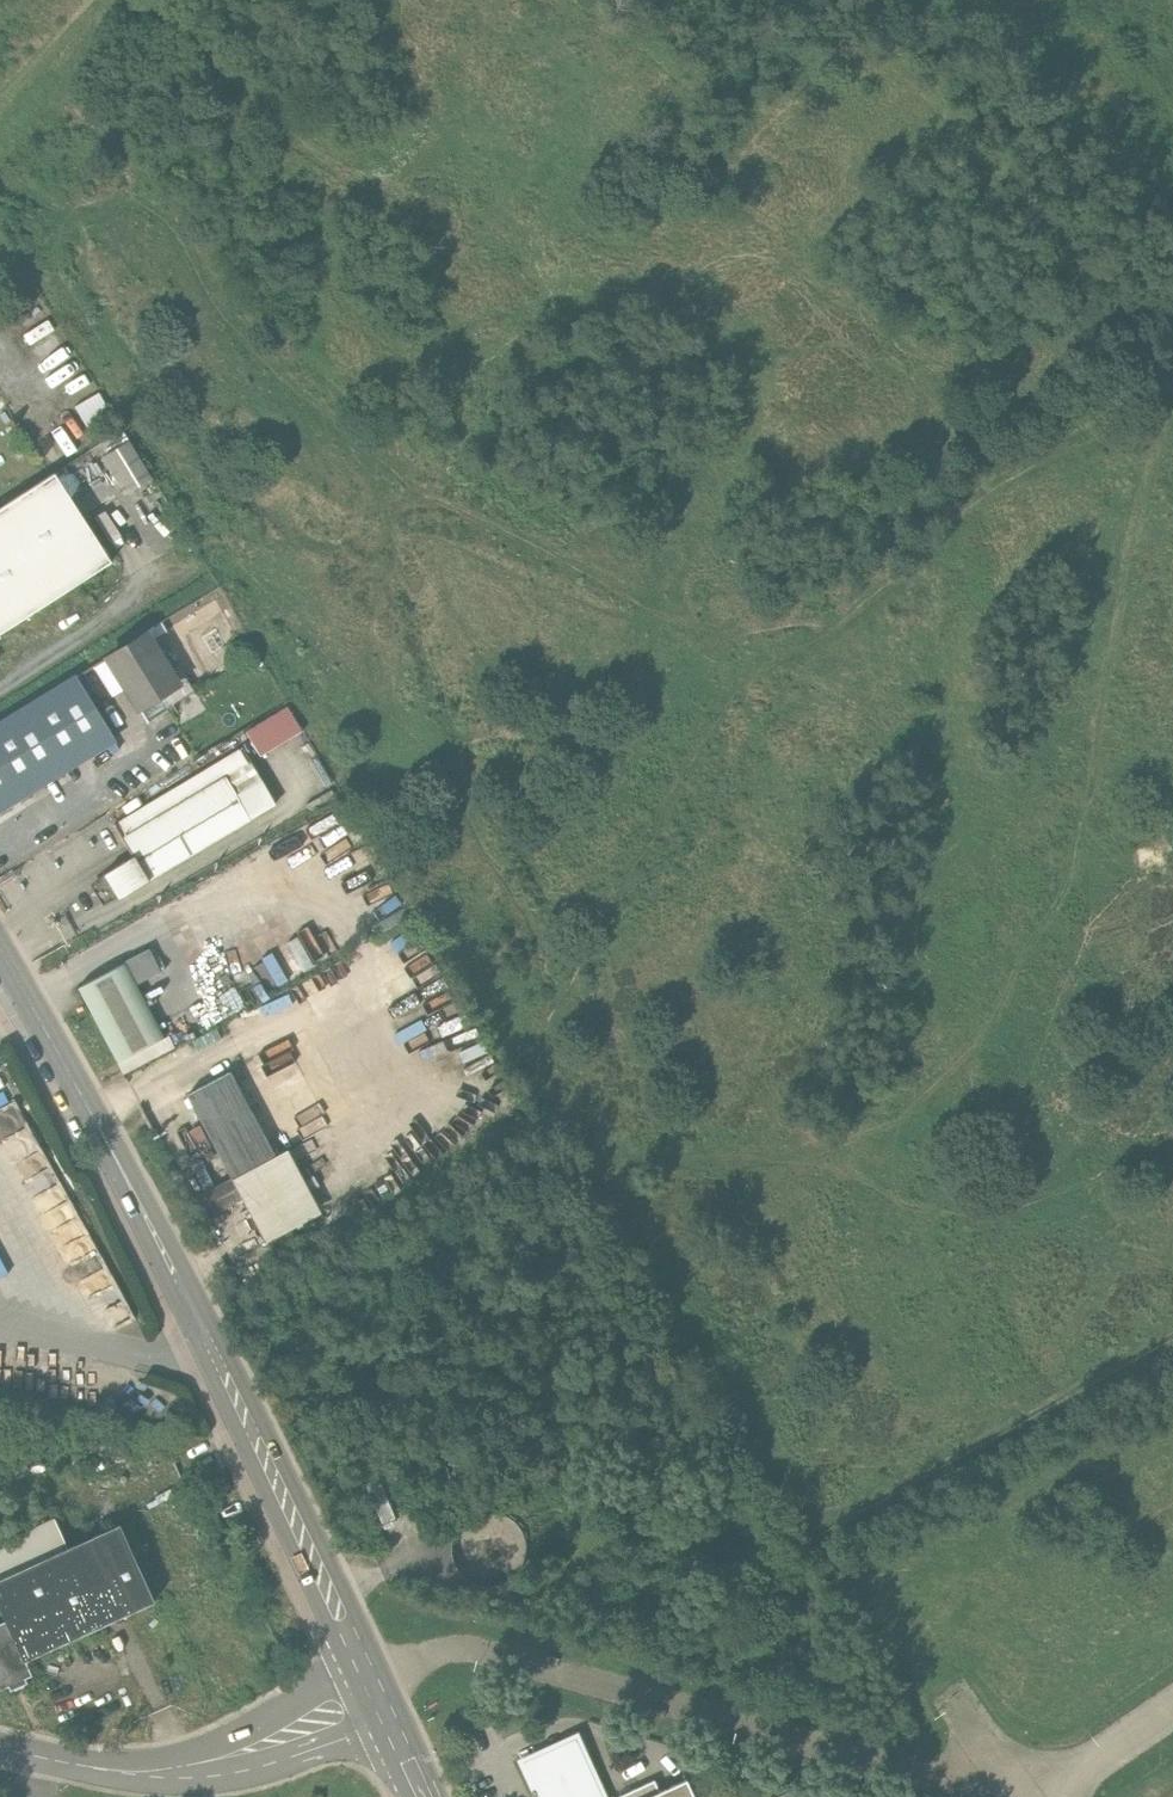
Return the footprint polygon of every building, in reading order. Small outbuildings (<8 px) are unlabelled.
[(108,453),(126,493),(156,480),(137,440),(108,453)] [(112,563),(54,473),(49,476),(0,508),(0,634),(112,563)] [(148,634),(103,663),(135,714),(181,686),(148,634)] [(115,741),(76,677),(0,723),(0,811),(115,741)] [(295,703),(250,724),(263,751),(307,729),(295,703)] [(102,876),(116,900),(274,806),(259,781),(240,750),(113,825),(127,849),(133,858),(102,876)] [(149,952),(125,964),(136,985),(160,973),(149,952)] [(125,964),(78,989),(118,1063),(164,1039),(136,985),(125,964)] [(164,1039),(118,1063),(125,1076),(176,1049),(169,1036),(164,1039)] [(277,1156),(232,1180),(266,1244),(320,1215),(287,1151),(277,1156)] [(215,1210),(240,1198),(230,1178),(205,1190),(215,1210)] [(69,1549),(55,1518),(0,1543),(0,1581),(69,1549)] [(120,1526),(69,1549),(0,1581),(0,1603),(8,1622),(26,1661),(155,1602),(120,1526)] [(8,1622),(0,1626),(0,1691),(12,1685),(14,1690),(27,1684),(24,1679),(33,1675),(26,1661),(8,1622)] [(584,1737),(515,1765),(528,1796),(609,1796),(584,1737)] [(663,1787),(659,1777),(615,1796),(640,1796),(663,1787)] [(668,1796),(702,1796),(697,1785),(668,1796)]
